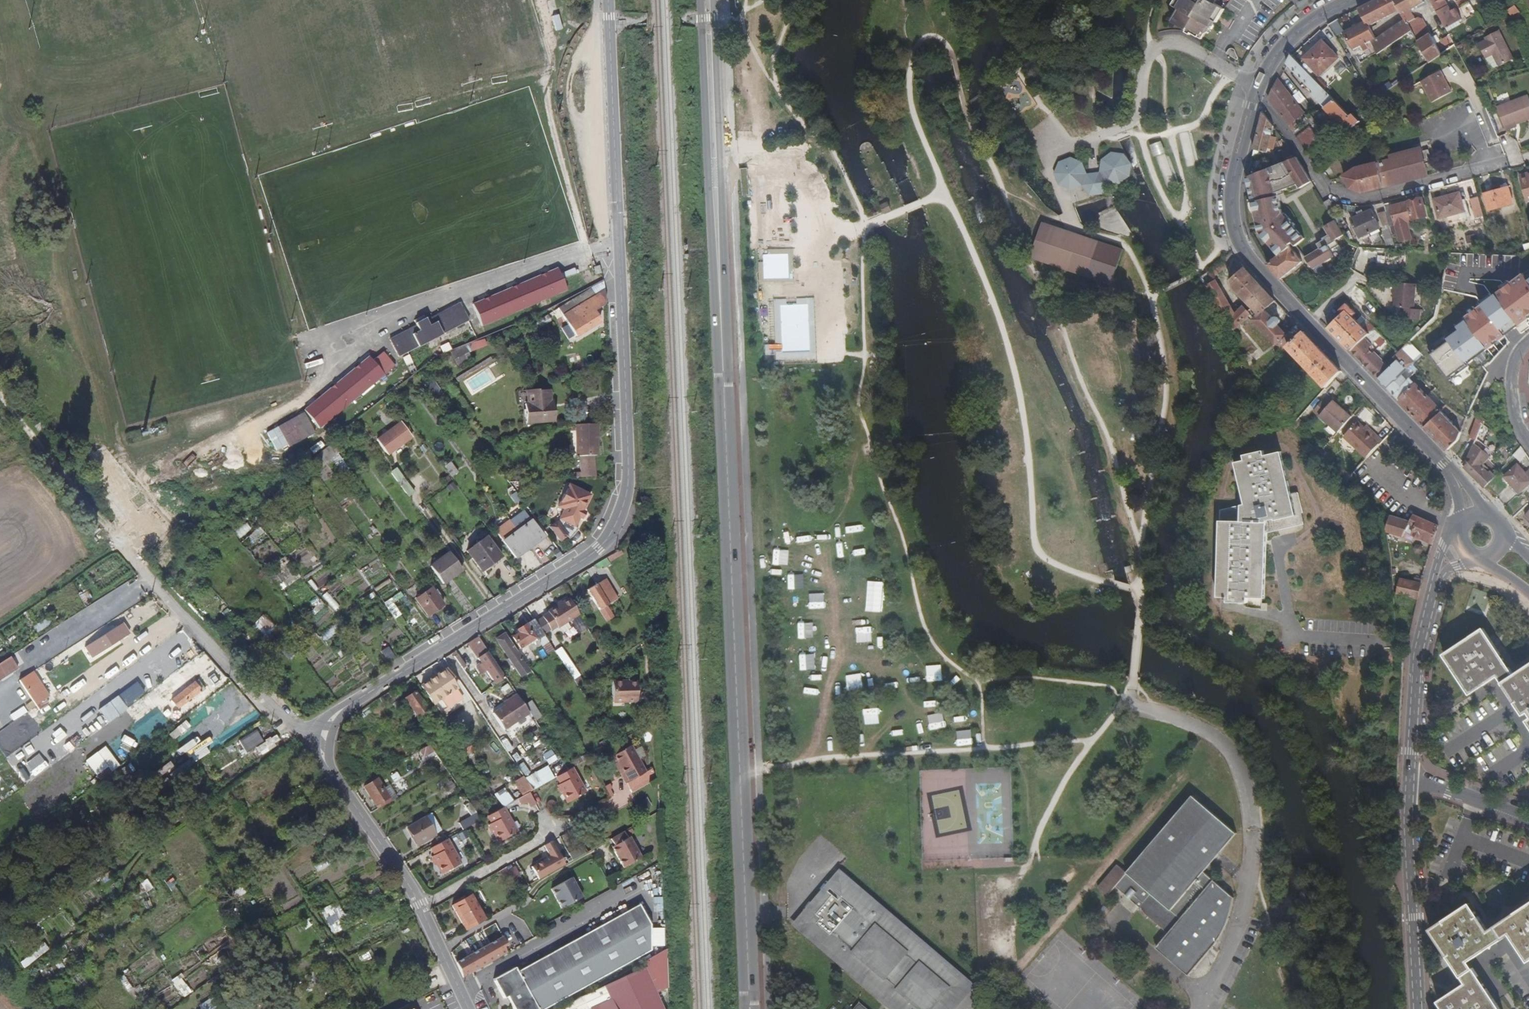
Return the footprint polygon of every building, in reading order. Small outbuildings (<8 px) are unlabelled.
[(1177,6),(1180,9),(1173,21),(1202,38),(1210,26),(1212,27),(1215,21),(1224,7),(1217,3),(1219,0),(1180,0),(1177,6)] [(1243,1),(1242,0),(1233,0),(1231,4),(1239,8),(1243,1)] [(1399,10),(1394,0),(1377,0),(1373,2),(1358,9),(1366,23),(1368,27),(1399,10)] [(1424,3),(1423,0),(1394,0),(1399,10),(1405,20),(1412,32),(1417,41),(1429,63),(1442,55),(1422,21),(1414,18),(1411,14),(1410,11),(1424,3)] [(1443,0),(1430,0),(1446,28),(1462,19),(1456,8),(1449,12),(1443,0)] [(1411,14),(1426,6),(1424,3),(1410,11),(1411,14)] [(1516,6),(1508,11),(1512,18),(1520,14),(1516,6)] [(1221,15),(1226,8),(1224,7),(1215,21),(1218,22),(1221,15)] [(1339,19),(1330,24),(1337,36),(1345,31),(1339,19)] [(1370,42),(1378,55),(1412,32),(1405,20),(1390,31),(1377,40),(1376,40),(1370,42)] [(1354,51),(1361,47),(1362,49),(1367,46),(1366,44),(1370,42),(1376,40),(1368,27),(1366,23),(1355,29),(1345,34),(1354,51)] [(1486,40),(1478,44),(1485,59),(1493,55),(1499,66),(1513,59),(1499,31),(1485,38),(1486,40)] [(1450,35),(1441,41),(1447,51),(1456,46),(1450,35)] [(1315,49),(1304,59),(1320,76),(1338,59),(1323,42),(1315,49)] [(1471,55),(1464,42),(1456,46),(1463,59),(1471,55)] [(1228,51),(1226,54),(1236,60),(1237,60),(1238,59),(1238,58),(1235,49),(1233,48),(1231,48),(1229,49),(1228,51)] [(1312,90),(1310,93),(1324,107),(1333,99),(1323,88),(1317,82),(1292,56),(1291,57),(1289,60),(1287,64),(1312,90)] [(1132,63),(1129,83),(1136,83),(1138,66),(1137,66),(1132,63)] [(1442,71),(1423,81),(1434,102),(1454,92),(1442,71)] [(1327,84),(1321,78),(1317,82),(1323,88),(1327,84)] [(1294,121),(1304,114),(1279,81),(1274,91),(1269,101),(1295,134),(1301,129),(1294,121)] [(1385,92),(1393,87),(1390,82),(1374,93),(1377,98),(1385,92)] [(1527,95),(1497,106),(1506,130),(1516,126),(1515,124),(1528,119),(1528,100),(1527,95)] [(1349,116),(1333,99),(1324,107),(1349,132),(1360,121),(1353,113),(1349,116)] [(1253,151),(1268,154),(1274,127),(1265,115),(1263,114),(1254,149),(1253,151)] [(1331,131),(1326,124),(1321,128),(1327,135),(1331,131)] [(1311,128),(1310,129),(1298,138),(1307,150),(1324,137),(1319,131),(1316,133),(1311,128)] [(1166,139),(1160,141),(1162,149),(1168,148),(1166,139)] [(1419,179),(1429,176),(1422,147),(1390,156),(1391,160),(1357,168),(1345,177),(1352,188),(1363,193),(1419,179)] [(1290,148),(1279,152),(1287,162),(1298,158),(1290,148)] [(1080,155),(1052,164),(1062,192),(1084,184),(1089,198),(1108,192),(1106,187),(1134,177),(1125,150),(1098,159),(1101,170),(1087,175),(1080,155)] [(1304,255),(1315,270),(1330,259),(1323,249),(1333,243),(1332,241),(1343,234),(1330,213),(1324,202),(1308,176),(1303,167),(1298,158),(1287,162),(1251,176),(1247,177),(1262,233),(1281,257),(1292,248),(1291,246),(1294,244),(1295,246),(1297,245),(1304,255)] [(742,195),(749,195),(747,169),(741,169),(742,195)] [(1528,175),(1519,178),(1525,202),(1528,200),(1528,178),(1528,175)] [(1502,190),(1484,195),(1489,211),(1513,204),(1507,184),(1501,186),(1502,190)] [(1460,193),(1434,201),(1439,218),(1462,211),(1464,218),(1471,216),(1468,206),(1464,206),(1460,193)] [(1483,215),(1478,197),(1470,200),(1475,218),(1483,215)] [(1329,199),(1324,202),(1330,213),(1335,209),(1331,202),(1329,199)] [(1400,242),(1412,239),(1409,230),(1407,222),(1412,221),(1427,216),(1423,199),(1392,207),(1391,204),(1384,205),(1386,212),(1389,225),(1389,226),(1395,225),(1400,242)] [(889,207),(882,211),(884,213),(886,217),(892,214),(889,207)] [(1374,211),(1353,220),(1360,239),(1381,230),(1374,211)] [(1389,225),(1386,212),(1378,214),(1382,227),(1389,225)] [(1032,259),(1113,285),(1124,251),(1044,225),(1032,259)] [(1392,239),(1391,231),(1383,233),(1385,240),(1392,239)] [(1282,280),(1303,263),(1292,248),(1281,257),(1269,266),(1282,280)] [(1406,251),(1361,249),(1360,262),(1405,264),(1406,251)] [(1217,276),(1228,268),(1223,262),(1212,270),(1217,276)] [(514,313),(591,275),(587,267),(544,288),(539,278),(505,295),(511,305),(497,313),(494,307),(485,311),(490,321),(492,324),(514,313)] [(592,269),(596,277),(601,275),(598,267),(592,269)] [(1254,306),(1262,314),(1268,309),(1277,301),(1253,276),(1247,270),(1234,281),(1233,285),(1254,306)] [(1433,355),(1452,380),(1459,375),(1460,377),(1472,368),(1470,366),(1480,359),(1478,357),(1482,353),(1484,355),(1496,346),(1494,344),(1499,340),(1501,342),(1508,336),(1506,334),(1512,329),(1514,331),(1528,319),(1528,278),(1527,279),(1523,273),(1456,326),(1460,330),(1448,339),(1450,341),(1433,355)] [(1252,314),(1249,311),(1245,307),(1237,315),(1217,281),(1209,286),(1231,325),(1235,330),(1252,314)] [(1417,283),(1394,282),(1394,291),(1396,291),(1395,307),(1406,307),(1405,318),(1422,318),(1422,308),(1416,308),(1417,283)] [(557,306),(562,315),(605,291),(604,283),(603,283),(557,306)] [(605,291),(562,315),(566,324),(561,326),(568,339),(575,335),(575,337),(599,322),(593,311),(605,304),(605,291)] [(1277,301),(1268,309),(1262,314),(1255,320),(1282,350),(1293,340),(1289,335),(1290,334),(1296,328),(1295,327),(1289,333),(1281,324),(1281,322),(1280,320),(1279,319),(1277,318),(1276,318),(1285,310),(1277,301)] [(414,327),(387,341),(396,357),(466,322),(457,305),(426,322),(425,319),(412,325),(414,327)] [(1340,340),(1352,352),(1367,339),(1375,330),(1368,322),(1362,327),(1354,319),(1357,315),(1348,306),(1341,312),(1344,315),(1329,329),(1340,340)] [(485,311),(465,322),(469,331),(490,321),(485,311)] [(411,321),(412,325),(425,319),(423,315),(411,321)] [(552,324),(547,316),(533,322),(538,330),(552,324)] [(1375,330),(1367,339),(1374,346),(1383,337),(1376,329),(1375,330)] [(1325,353),(1305,332),(1289,347),(1327,389),(1342,372),(1325,353)] [(471,351),(488,344),(484,336),(467,343),(471,351)] [(1379,380),(1391,368),(1377,353),(1374,354),(1370,350),(1374,346),(1367,339),(1352,352),(1366,366),(1379,380)] [(432,359),(435,365),(447,359),(462,353),(460,347),(432,359)] [(1394,395),(1408,383),(1403,377),(1408,371),(1413,371),(1411,369),(1416,364),(1403,350),(1399,354),(1395,359),(1398,362),(1391,368),(1379,380),(1388,389),(1394,395)] [(450,367),(447,359),(435,365),(438,372),(450,367)] [(329,398),(315,411),(328,426),(343,413),(339,408),(362,389),(367,394),(386,378),(372,361),(359,373),(354,368),(325,393),(329,398)] [(1411,380),(1408,383),(1394,395),(1426,428),(1443,413),(1441,412),(1411,380)] [(1259,396),(1264,390),(1256,381),(1250,386),(1259,396)] [(442,399),(434,388),(429,391),(437,403),(442,399)] [(524,403),(525,420),(555,419),(555,408),(551,408),(551,389),(529,390),(529,403),(524,403)] [(1338,433),(1353,418),(1334,401),(1330,405),(1324,400),(1314,411),(1338,433)] [(1438,441),(1449,452),(1460,441),(1462,433),(1443,413),(1426,428),(1438,441)] [(303,418),(277,433),(288,452),(314,437),(303,418)] [(1470,438),(1475,440),(1476,440),(1484,422),(1476,419),(1470,438)] [(409,436),(399,422),(375,439),(385,454),(409,436)] [(575,423),(575,453),(578,453),(592,453),(595,453),(595,434),(597,434),(597,422),(575,423)] [(1368,460),(1384,442),(1378,437),(1376,438),(1366,429),(1359,423),(1345,439),(1368,460)] [(1376,438),(1378,437),(1368,427),(1366,429),(1376,438)] [(1485,488),(1495,478),(1482,466),(1491,457),(1474,444),(1474,447),(1472,454),(1469,459),(1471,462),(1465,468),(1474,477),(1485,488)] [(342,474),(349,469),(330,445),(310,460),(318,472),(332,461),(342,474)] [(1223,595),(1223,598),(1243,600),(1243,594),(1257,596),(1265,522),(1268,521),(1269,527),(1277,525),(1278,528),(1304,523),(1299,494),(1293,495),(1291,495),(1283,453),(1269,456),(1268,450),(1249,455),(1250,460),(1242,461),(1250,502),(1248,503),(1226,507),(1217,591),(1222,592),(1221,595),(1223,595)] [(578,461),(592,460),(592,453),(578,453),(578,461)] [(443,467),(451,478),(458,473),(450,462),(443,467)] [(1505,476),(1520,492),(1528,485),(1528,475),(1519,464),(1505,476)] [(579,474),(593,474),(593,466),(579,466),(579,474)] [(390,472),(396,481),(402,477),(395,468),(390,472)] [(450,492),(457,487),(452,481),(445,485),(450,492)] [(563,508),(558,517),(559,517),(556,520),(550,527),(559,539),(566,534),(569,536),(577,527),(574,524),(589,493),(567,482),(556,505),(563,508)] [(356,525),(365,518),(353,502),(344,509),(356,525)] [(528,545),(542,535),(529,518),(522,509),(509,519),(528,545)] [(1409,522),(1390,516),(1386,530),(1387,532),(1402,538),(1405,532),(1408,524),(1415,526),(1412,535),(1432,544),(1435,536),(1438,525),(1413,515),(1409,522)] [(509,519),(495,530),(514,555),(528,545),(509,519)] [(1415,526),(1408,524),(1405,532),(1412,535),(1415,526)] [(497,556),(483,538),(465,552),(478,570),(497,556)] [(429,567),(442,584),(461,570),(448,552),(429,567)] [(586,588),(598,607),(604,604),(615,597),(603,577),(586,588)] [(1399,580),(1396,596),(1417,600),(1422,580),(1415,578),(1414,583),(1399,580)] [(441,605),(429,588),(415,598),(427,615),(441,605)] [(331,596),(326,599),(333,609),(338,606),(331,596)] [(556,625),(557,626),(578,613),(568,597),(546,610),(547,612),(541,616),(549,629),(556,625)] [(611,615),(604,604),(598,607),(605,619),(611,615)] [(570,622),(578,635),(587,628),(578,616),(570,622)] [(512,636),(519,647),(542,632),(533,619),(516,630),(517,632),(512,636)] [(1497,676),(1509,668),(1483,628),(1444,655),(1461,680),(1470,694),(1497,676)] [(120,641),(113,631),(90,646),(96,657),(120,641)] [(526,669),(521,661),(502,633),(493,639),(512,667),(517,675),(526,669)] [(493,685),(502,680),(483,654),(486,651),(476,636),(470,640),(480,655),(475,659),(493,685)] [(387,662),(395,657),(388,644),(380,649),(387,662)] [(573,679),(580,674),(561,646),(554,651),(573,679)] [(200,657),(178,674),(175,670),(165,678),(172,686),(204,661),(200,657)] [(221,672),(215,665),(204,674),(209,681),(221,672)] [(1502,683),(1523,715),(1528,712),(1528,713),(1528,665),(1514,675),(1502,683)] [(1509,668),(1497,676),(1502,683),(1514,675),(1509,668)] [(456,686),(444,669),(420,685),(437,708),(446,702),(442,696),(456,686)] [(202,687),(195,678),(170,696),(177,705),(202,687)] [(196,704),(220,685),(215,679),(190,698),(196,704)] [(611,681),(612,703),(635,702),(634,682),(622,683),(621,681),(611,681)] [(419,702),(424,698),(417,689),(403,698),(417,719),(427,712),(419,702)] [(388,691),(379,698),(381,704),(392,698),(388,691)] [(522,704),(515,694),(503,702),(504,704),(491,712),(503,730),(528,713),(522,704)] [(126,708),(132,716),(150,703),(143,695),(126,708)] [(538,714),(529,700),(522,704),(528,713),(531,718),(538,714)] [(423,762),(435,755),(429,746),(410,756),(412,761),(420,757),(423,762)] [(613,757),(620,770),(617,772),(625,786),(627,785),(642,775),(629,748),(613,757)] [(545,763),(555,762),(554,750),(543,751),(545,763)] [(95,773),(105,765),(96,752),(85,760),(95,773)] [(546,767),(536,772),(544,784),(553,778),(546,767)] [(567,771),(557,776),(562,786),(560,787),(568,803),(584,794),(570,768),(567,771)] [(536,772),(524,779),(531,791),(544,784),(536,772)] [(642,775),(627,785),(630,791),(646,782),(642,775)] [(522,778),(513,783),(522,796),(527,793),(531,791),(524,779),(522,778)] [(385,806),(392,801),(378,779),(363,787),(377,810),(385,806)] [(513,783),(503,789),(512,802),(514,800),(522,796),(513,783)] [(604,785),(609,796),(615,794),(611,783),(604,785)] [(502,807),(512,802),(503,789),(494,795),(502,807)] [(528,808),(534,805),(527,793),(522,796),(514,800),(518,806),(520,804),(524,804),(526,806),(528,808)] [(1124,892),(1126,888),(1130,889),(1132,886),(1138,891),(1137,892),(1135,893),(1144,901),(1140,906),(1169,932),(1157,946),(1189,974),(1214,943),(1220,935),(1224,926),(1225,924),(1228,915),(1231,906),(1233,897),(1233,896),(1203,871),(1235,832),(1192,795),(1127,871),(1118,863),(1099,886),(1108,894),(1116,885),(1124,892)] [(638,802),(644,811),(652,806),(646,797),(638,802)] [(464,828),(479,820),(465,799),(460,802),(468,816),(455,823),(459,831),(464,828)] [(497,843),(516,832),(502,807),(486,816),(492,826),(488,828),(497,843)] [(415,845),(433,835),(423,817),(405,827),(415,845)] [(626,837),(622,831),(609,839),(613,845),(610,846),(622,867),(640,857),(628,836),(626,837)] [(439,875),(458,865),(444,840),(428,849),(433,858),(431,859),(439,875)] [(549,856),(530,867),(537,879),(563,864),(551,842),(543,847),(547,854),(549,856)] [(513,867),(506,871),(507,873),(514,885),(521,881),(513,867)] [(507,873),(506,871),(505,868),(497,873),(500,877),(507,873)] [(900,1008),(935,1008),(962,979),(844,875),(802,923),(900,1008)] [(561,908),(581,897),(570,877),(550,889),(561,908)] [(468,930),(484,921),(470,895),(454,905),(468,930)] [(321,906),(330,933),(345,928),(337,901),(321,906)] [(1468,902),(1451,913),(1428,928),(1464,981),(1444,994),(1435,1000),(1441,1008),(1498,1008),(1467,959),(1507,932),(1527,962),(1528,960),(1528,903),(1518,910),(1486,931),(1468,902)] [(648,951),(645,925),(637,904),(515,973),(513,969),(490,982),(498,1002),(501,1000),(505,1008),(546,1008),(648,951)] [(456,963),(462,977),(484,965),(487,963),(503,955),(500,950),(506,947),(502,938),(456,963)] [(359,952),(364,962),(373,957),(368,947),(359,952)] [(588,1008),(661,1008),(648,980),(658,974),(654,966),(644,971),(642,967),(583,997),(583,995),(562,1007),(559,1008),(587,1008),(588,1008)] [(971,987),(962,979),(935,1008),(951,1008),(971,987)]
